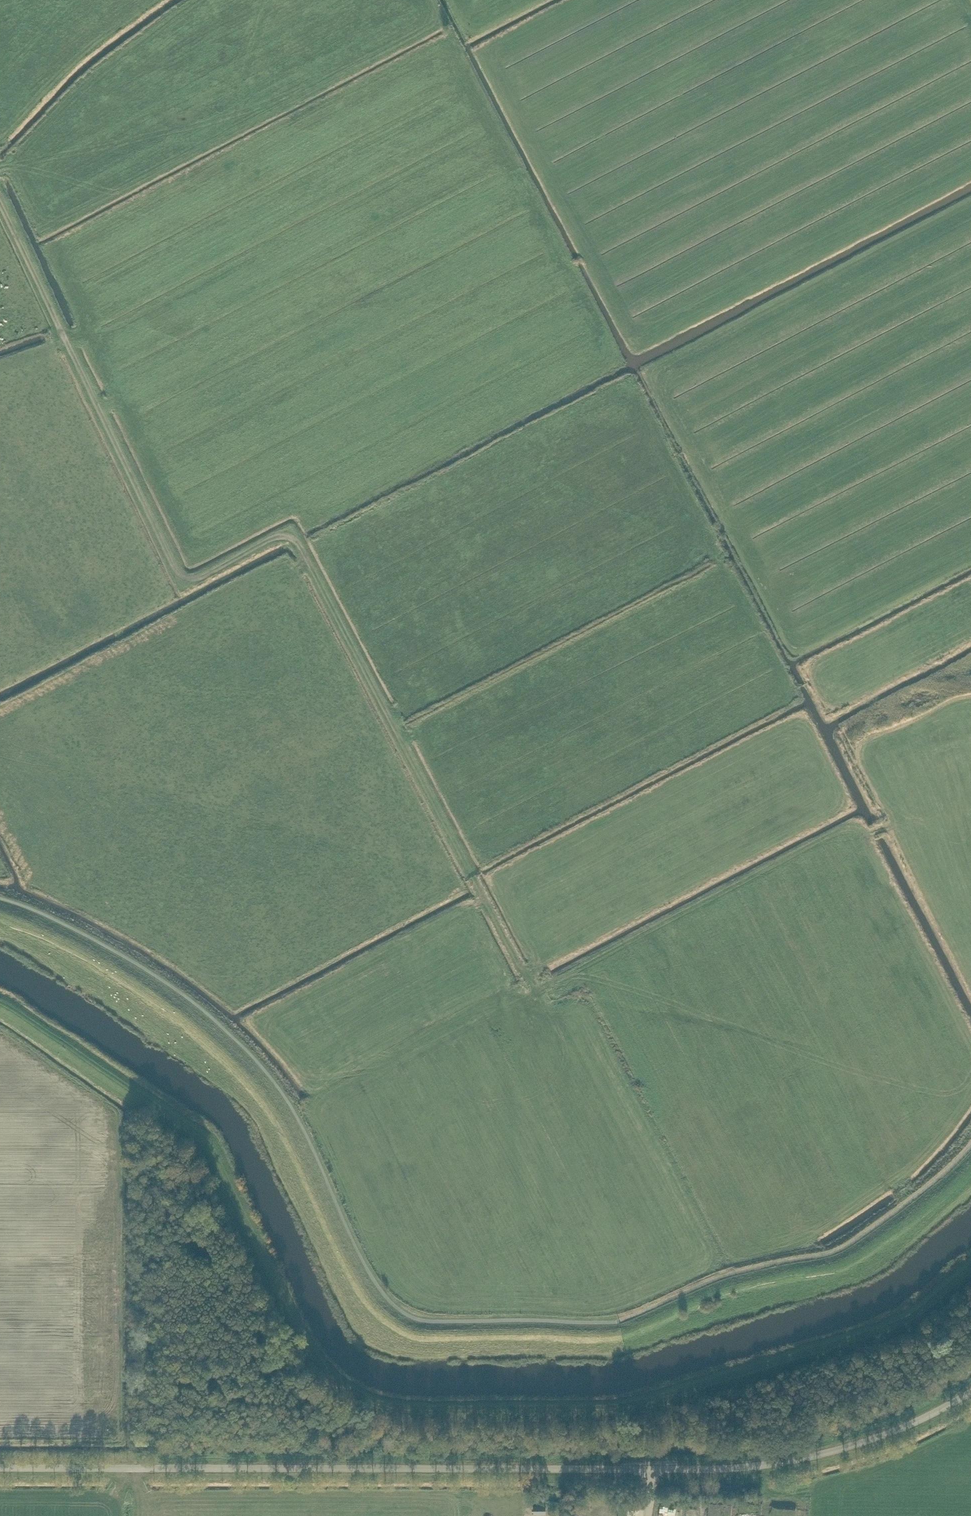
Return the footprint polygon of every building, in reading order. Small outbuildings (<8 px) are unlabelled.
[(733,1501),(710,1499),(708,1515),(731,1515),(733,1501)] [(772,1515),(795,1515),(796,1503),(773,1501),(772,1515)] [(677,1506),(661,1504),(659,1515),(676,1515),(677,1506)] [(700,1506),(683,1504),(682,1515),(699,1515),(700,1506)]
